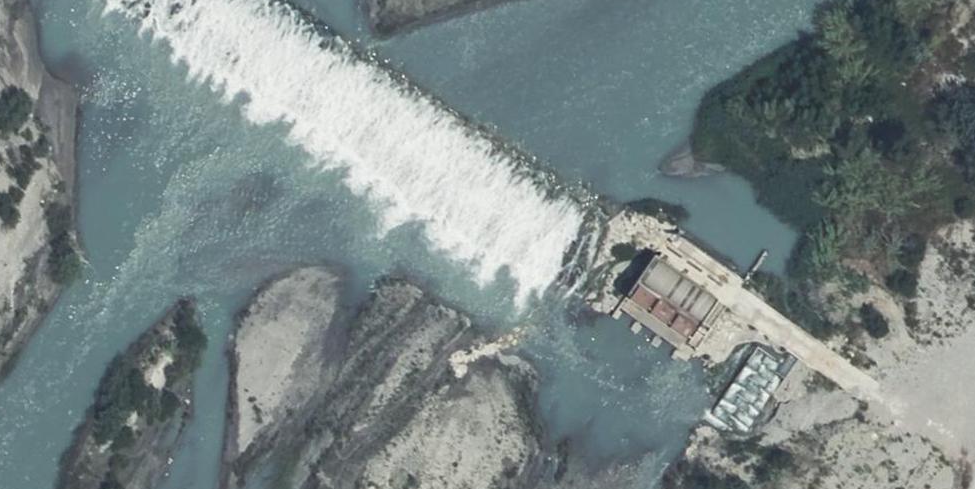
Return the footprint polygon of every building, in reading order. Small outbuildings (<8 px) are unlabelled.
[(722,310),(654,256),(624,294),(693,347),(722,310)]
